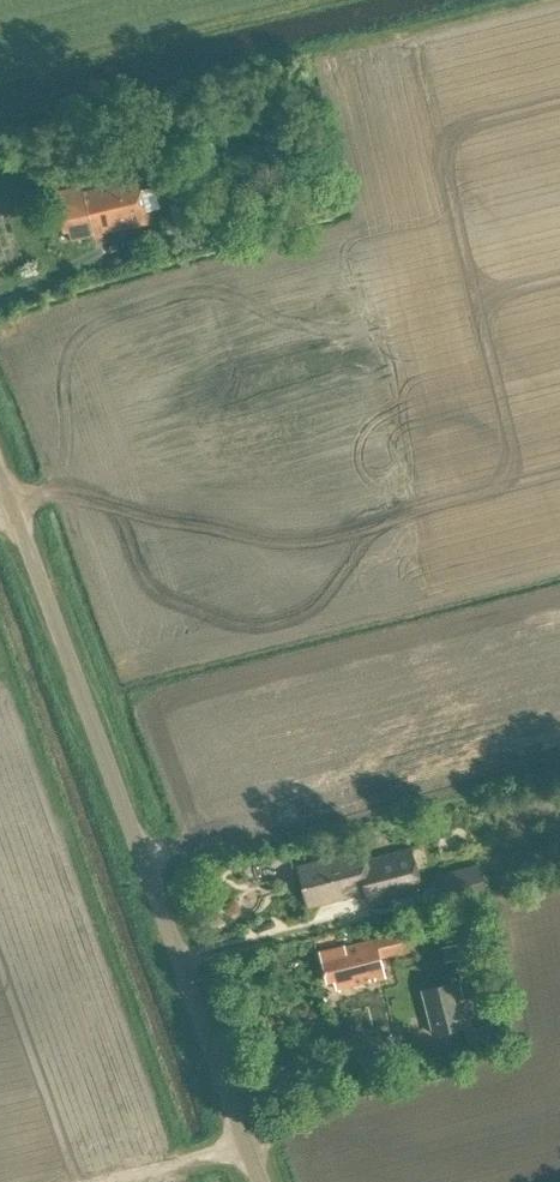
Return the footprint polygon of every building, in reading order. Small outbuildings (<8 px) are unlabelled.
[(69,242),(147,224),(137,180),(83,193),(82,188),(52,195),(61,232),(66,231),(69,242)] [(362,852),(298,869),(300,879),(299,879),(307,908),(366,893),(368,904),(422,890),(411,849),(365,861),(362,852)] [(480,867),(438,878),(445,906),(487,895),(480,867)] [(344,947),(318,953),(325,983),(333,981),(335,990),(385,978),(380,960),(416,951),(411,932),(344,948),(344,947)] [(421,991),(433,1037),(470,1027),(459,981),(421,991)]
